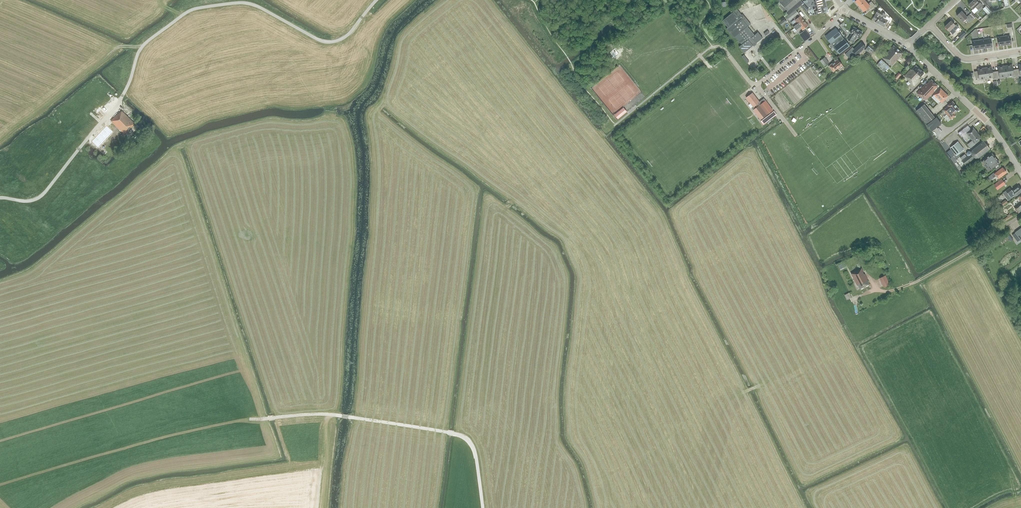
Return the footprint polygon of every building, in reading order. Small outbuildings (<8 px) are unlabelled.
[(779,1),(787,11),(786,12),(788,15),(796,9),(803,3),(800,0),(780,0),(779,1)] [(826,7),(824,0),(814,0),(815,7),(816,8),(813,9),(814,15),(815,14),(824,12),(823,7),(826,7)] [(973,9),(975,7),(978,10),(982,5),(980,3),(979,3),(976,0),(973,0),(971,2),(970,1),(968,3),(969,4),(968,4),(973,9)] [(861,10),(862,9),(864,11),(868,7),(870,10),(875,6),(871,2),(868,4),(865,1),(859,7),(861,10)] [(750,24),(744,16),(743,17),(735,7),(731,11),(732,13),(722,21),(727,27),(726,29),(733,38),(735,37),(740,43),(741,43),(742,44),(739,46),(744,53),(763,38),(758,32),(754,35),(748,26),(750,24)] [(875,20),(875,22),(884,27),(888,21),(885,19),(886,18),(883,17),(883,16),(884,13),(880,11),(882,9),(879,7),(878,10),(873,19),(875,20)] [(799,13),(796,9),(788,15),(786,17),(789,20),(799,13)] [(967,17),(961,11),(957,15),(962,21),(965,18),(969,22),(972,19),(969,15),(967,17)] [(793,26),(795,28),(799,25),(804,21),(800,15),(795,20),(797,22),(793,26)] [(804,21),(799,25),(795,28),(797,31),(801,28),(803,30),(808,26),(804,21)] [(945,26),(949,31),(952,34),(956,31),(955,30),(956,29),(958,31),(960,30),(960,29),(958,27),(959,27),(956,24),(955,25),(951,21),(945,26)] [(824,36),(839,54),(849,45),(835,27),(824,36)] [(858,38),(862,32),(854,27),(850,33),(851,34),(848,40),(853,43),(855,39),(857,37),(858,38)] [(803,31),(799,35),(804,41),(809,38),(804,31),(803,31)] [(865,47),(861,42),(852,51),(853,51),(856,55),(865,47)] [(867,52),(870,55),(872,52),(873,52),(872,51),(874,49),(870,46),(868,44),(866,47),(864,50),(865,50),(867,52)] [(892,66),(902,53),(894,45),(883,58),(892,66)] [(842,65),(838,59),(829,66),(833,72),(842,65)] [(878,65),(885,72),(890,68),(883,60),(878,65)] [(1012,65),(1005,66),(1007,77),(1013,76),(1013,77),(1016,76),(1016,77),(1017,77),(1016,76),(1017,76),(1016,69),(1013,70),(1012,65)] [(919,78),(924,73),(916,66),(912,70),(911,69),(905,76),(904,76),(914,86),(920,79),(919,78)] [(996,78),(1007,77),(1005,66),(998,67),(999,71),(995,72),(996,78)] [(992,67),(984,68),(986,79),(992,78),(992,79),(996,78),(996,79),(996,78),(995,72),(992,72),(992,67)] [(979,80),(986,79),(984,68),(977,69),(978,71),(974,72),(975,79),(975,78),(978,78),(979,80)] [(934,90),(938,86),(931,80),(927,84),(926,83),(917,93),(923,99),(923,98),(926,100),(935,91),(934,90)] [(940,88),(934,95),(942,103),(948,96),(940,88)] [(752,93),(746,98),(753,107),(751,108),(760,119),(773,110),(764,98),(759,102),(752,93)] [(111,98),(101,109),(100,107),(96,111),(101,117),(105,113),(105,114),(106,113),(112,106),(116,102),(113,99),(113,100),(112,99),(111,98)] [(948,105),(948,106),(943,110),(951,120),(956,116),(954,114),(959,110),(953,101),(948,105)] [(918,106),(919,107),(920,108),(916,111),(925,122),(926,124),(935,117),(933,115),(924,104),(923,103),(923,102),(918,106)] [(624,107),(615,115),(618,119),(627,112),(624,107)] [(111,121),(112,122),(124,134),(134,124),(122,111),(118,114),(111,121)] [(764,124),(776,115),(774,111),(761,121),(764,124)] [(936,117),(926,125),(931,131),(941,123),(936,117)] [(144,131),(146,129),(139,122),(137,125),(144,131)] [(92,142),(98,148),(113,132),(107,126),(92,142)] [(970,138),(973,141),(970,143),(973,146),(980,141),(979,139),(981,138),(977,133),(973,128),(966,133),(969,136),(970,138)] [(967,156),(962,160),(965,165),(974,158),(971,155),(973,157),(975,158),(978,157),(990,149),(984,141),(972,150),(971,152),(971,151),(968,151),(967,152),(966,155),(967,156)] [(962,151),(956,143),(950,148),(956,155),(962,151)] [(991,169),(999,163),(992,153),(983,160),(984,160),(981,162),(989,171),(991,169)] [(996,176),(998,179),(1007,172),(1003,168),(1003,169),(1002,168),(994,174),(994,173),(991,175),(988,177),(991,180),(996,176)] [(1006,184),(1004,181),(1002,179),(997,182),(994,185),(997,190),(1006,184)] [(1019,186),(1013,190),(1011,188),(1003,193),(1008,200),(1014,196),(1015,194),(1016,196),(1020,192),(1020,189),(1019,186)] [(1004,222),(1013,216),(1012,214),(1010,215),(1009,214),(1007,215),(1008,216),(1002,220),(1004,222)] [(1012,235),(1017,242),(1020,240),(1020,228),(1015,232),(1012,235)] [(862,268),(851,273),(857,285),(858,285),(860,289),(869,284),(867,280),(868,280),(865,274),(864,274),(862,272),(863,271),(862,268)] [(879,278),(884,287),(890,284),(885,275),(879,278)]
